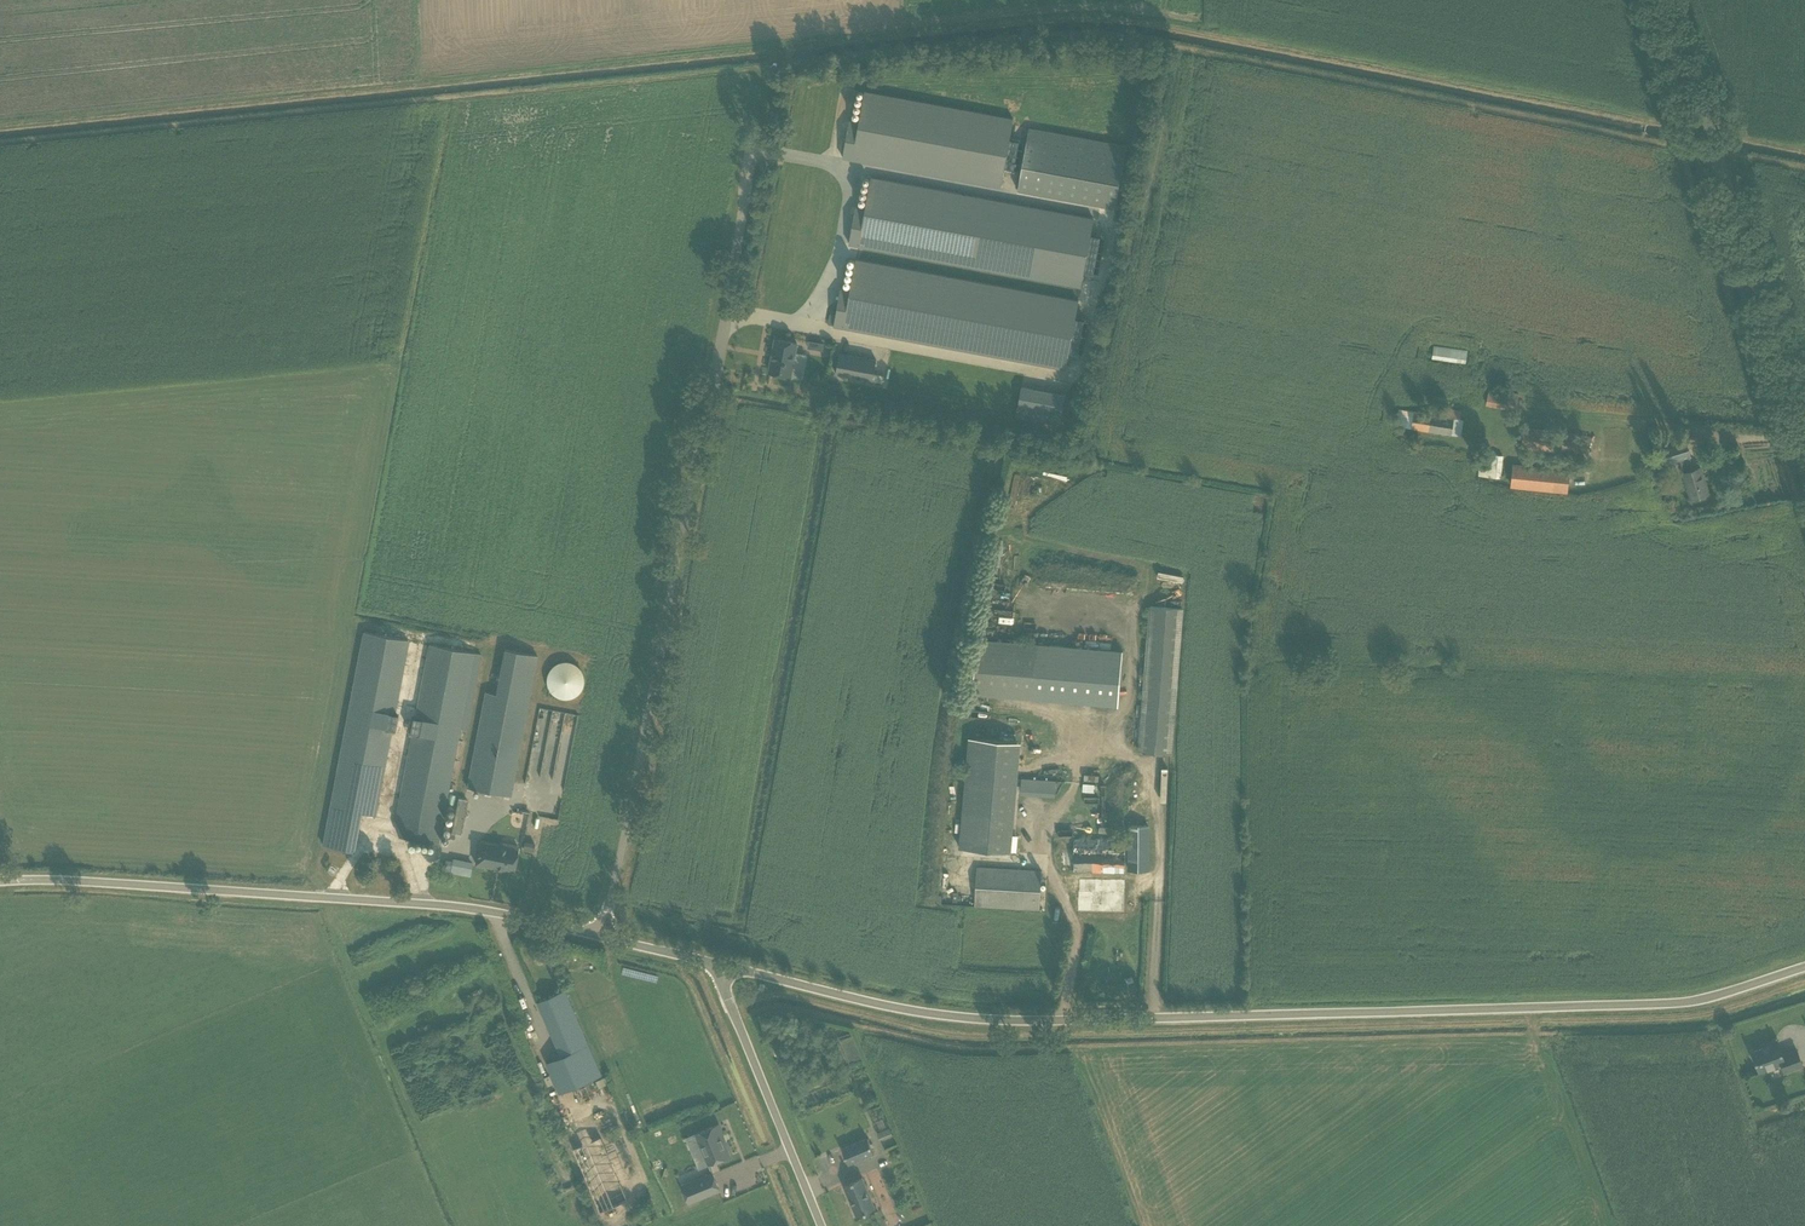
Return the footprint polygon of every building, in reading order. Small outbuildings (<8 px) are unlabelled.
[(1013,119),(865,92),(859,123),(849,121),(842,157),(1001,187),(1013,119)] [(1018,191),(1113,208),(1125,144),(1029,127),(1018,191)] [(1016,169),(1021,139),(1012,138),(1007,168),(1016,169)] [(1094,219),(871,178),(865,209),(856,207),(849,244),(1081,287),(1094,219)] [(1078,301),(856,260),(850,291),(841,289),(836,314),(834,326),(1066,368),(1078,301)] [(775,339),(769,372),(802,379),(807,355),(795,352),(797,343),(775,339)] [(809,340),(807,347),(823,350),(824,343),(809,340)] [(1432,359),(1466,364),(1468,352),(1434,347),(1432,359)] [(840,353),(836,374),(873,380),(876,360),(840,353)] [(1021,386),(1016,416),(1060,424),(1066,394),(1021,386)] [(1486,404),(1516,410),(1519,394),(1489,388),(1486,404)] [(1398,426),(1462,435),(1464,420),(1462,420),(1463,411),(1433,407),(1432,415),(1400,410),(1398,426)] [(1522,447),(1589,457),(1592,437),(1525,427),(1522,447)] [(1681,460),(1691,498),(1708,493),(1700,468),(1694,470),(1690,457),(1691,457),(1686,441),(1663,449),(1667,464),(1681,460)] [(1512,486),(1568,492),(1570,472),(1514,467),(1512,486)] [(1159,579),(1157,585),(1180,594),(1183,588),(1159,579)] [(1149,606),(1138,751),(1172,754),(1183,608),(1149,606)] [(323,846),(353,851),(360,813),(374,816),(377,804),(409,640),(364,631),(325,834),(323,846)] [(1123,652),(977,639),(972,692),(1118,704),(1123,652)] [(396,820),(395,828),(398,836),(406,838),(437,844),(440,832),(459,730),(474,652),(430,644),(416,716),(413,735),(398,808),(396,820)] [(563,699),(565,699),(567,699),(569,698),(571,698),(573,697),(575,696),(577,695),(578,693),(579,692),(581,690),(582,688),(582,686),(583,684),(584,680),(583,677),(582,674),(581,671),(579,668),(576,666),(573,664),(571,662),(568,662),(566,662),(564,662),(562,662),(561,662),(559,663),(557,663),(555,664),(553,666),(551,668),(550,670),(548,672),(547,674),(547,677),(546,680),(546,682),(547,684),(547,686),(548,688),(549,690),(550,692),(552,694),(553,695),(555,696),(557,697),(559,698),(560,698),(563,699)] [(486,692),(467,788),(510,796),(529,700),(533,676),(500,669),(495,694),(486,692)] [(566,769),(576,713),(539,707),(532,751),(544,753),(541,770),(529,768),(525,792),(545,795),(547,784),(530,781),(532,772),(545,775),(545,773),(556,775),(557,767),(566,769)] [(1020,743),(969,738),(959,848),(1011,852),(1020,743)] [(1021,794),(1056,796),(1057,779),(1021,777),(1021,794)] [(1090,806),(1090,786),(1083,786),(1082,805),(1090,806)] [(459,799),(452,834),(461,835),(468,801),(459,799)] [(1129,826),(1129,870),(1148,870),(1148,827),(1129,826)] [(1073,838),(1073,871),(1125,872),(1125,860),(1126,839),(1073,838)] [(523,850),(533,852),(535,843),(525,841),(523,850)] [(476,864),(513,871),(517,850),(480,843),(476,864)] [(470,876),(474,862),(454,856),(450,870),(470,876)] [(975,905),(1040,909),(1042,873),(977,869),(975,905)] [(1079,876),(1078,908),(1125,909),(1125,877),(1079,876)] [(546,1062),(559,1093),(602,1075),(589,1044),(566,990),(538,1002),(561,1056),(546,1062)] [(1752,1052),(1759,1072),(1781,1065),(1784,1072),(1803,1066),(1797,1050),(1783,1055),(1777,1040),(1768,1044),(1768,1046),(1752,1052)] [(718,1123),(696,1133),(709,1164),(730,1155),(725,1143),(726,1143),(718,1123)] [(889,1128),(877,1133),(879,1139),(892,1134),(889,1128)] [(629,1200),(622,1183),(618,1175),(608,1152),(601,1135),(571,1147),(599,1213),(629,1200)] [(842,1148),(848,1164),(874,1153),(867,1138),(842,1148)] [(720,1190),(712,1173),(681,1185),(688,1203),(720,1190)] [(843,1185),(856,1216),(875,1208),(862,1177),(843,1185)]
